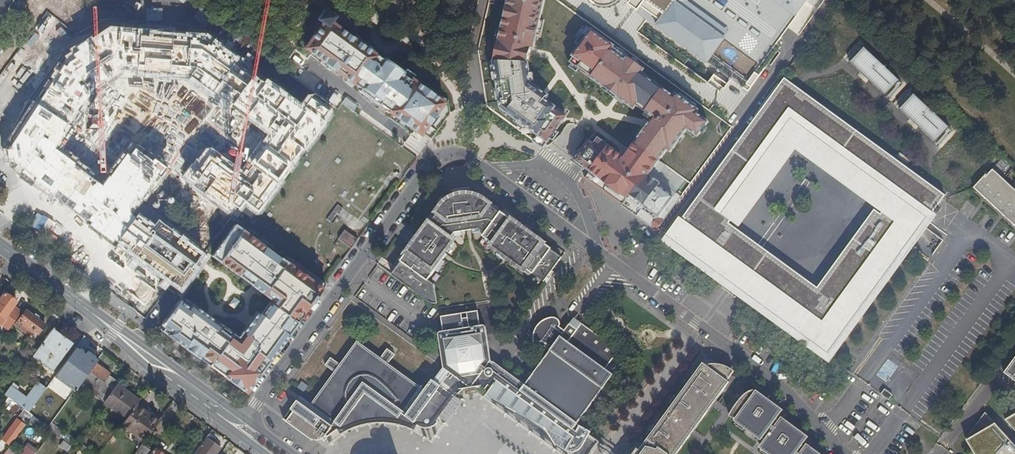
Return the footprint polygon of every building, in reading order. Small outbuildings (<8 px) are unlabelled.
[(9,0),(0,0),(0,12),(9,0)] [(533,141),(543,148),(566,116),(546,101),(549,97),(532,85),(531,82),(530,74),(528,63),(532,48),(534,49),(536,37),(540,20),(545,0),(509,0),(503,27),(500,41),(495,61),(495,62),(498,80),(502,108),(516,118),(526,125),(538,134),(533,141)] [(651,14),(646,19),(657,27),(658,27),(744,87),(747,82),(753,86),(782,46),(778,43),(810,0),(632,0),(630,4),(639,11),(641,7),(651,14)] [(446,115),(443,100),(409,76),(334,20),(336,17),(323,6),(313,19),(319,23),(303,45),(341,78),(356,90),(354,91),(368,102),(372,105),(373,105),(374,106),(375,105),(383,111),(382,112),(414,136),(416,134),(426,140),(446,115)] [(341,110),(316,93),(309,94),(302,102),(208,33),(109,26),(61,57),(4,146),(11,165),(181,291),(209,254),(159,219),(156,224),(140,213),(170,170),(236,219),(240,216),(251,225),(341,110)] [(585,179),(656,231),(682,196),(650,173),(668,150),(672,152),(688,129),(699,136),(709,122),(697,113),(699,110),(677,94),(675,97),(642,73),(645,69),(588,28),(586,31),(580,38),(577,43),(582,47),(570,63),(572,64),(579,69),(592,78),(602,85),(612,92),(610,94),(613,97),(620,102),(622,103),(624,101),(634,108),(637,105),(639,102),(648,109),(646,112),(647,113),(654,118),(652,121),(645,131),(640,138),(631,150),(629,149),(623,157),(594,136),(575,160),(590,171),(585,179)] [(578,36),(580,38),(586,31),(583,28),(578,36)] [(867,46),(852,62),(889,98),(905,82),(867,46)] [(577,72),(579,69),(572,64),(570,67),(577,72)] [(829,357),(843,337),(861,313),(945,199),(784,79),(694,203),(667,239),(676,245),(708,269),(714,262),(722,268),(721,274),(724,276),(728,272),(747,286),(741,293),(829,357)] [(612,92),(602,85),(601,88),(610,94),(612,92)] [(900,111),(942,147),(957,129),(916,93),(900,111)] [(639,102),(637,105),(646,112),(648,109),(639,102)] [(654,118),(647,113),(645,116),(652,121),(654,118)] [(523,130),(526,125),(516,118),(513,123),(523,130)] [(637,136),(640,138),(645,131),(642,129),(637,136)] [(406,132),(402,137),(416,149),(420,144),(406,132)] [(978,188),(1014,224),(1014,188),(990,163),(973,180),(979,186),(978,188)] [(470,230),(479,229),(494,240),(492,243),(502,250),(501,253),(532,276),(534,274),(544,282),(562,258),(551,250),(552,249),(528,232),(527,234),(523,232),(525,230),(501,213),(500,214),(490,206),(491,205),(485,200),(482,198),(477,196),(472,195),(466,194),(466,197),(458,198),(458,196),(451,199),(445,203),(441,207),(437,213),(438,214),(430,224),(429,223),(416,241),(418,242),(416,246),(414,244),(401,262),(392,275),(428,302),(435,292),(434,285),(428,280),(443,260),(441,258),(454,240),(451,238),(455,232),(468,230),(467,228),(470,227),(470,230)] [(316,288),(231,223),(209,254),(268,298),(257,314),(254,311),(236,336),(233,336),(186,303),(184,306),(174,300),(154,328),(241,391),(316,288)] [(351,247),(358,238),(345,229),(338,238),(351,247)] [(5,332),(19,313),(11,307),(14,302),(1,293),(0,295),(0,329),(5,332)] [(327,436),(328,438),(334,433),(336,432),(343,427),(348,425),(354,422),(363,420),(371,418),(376,417),(382,417),(387,417),(393,418),(397,419),(403,420),(409,422),(414,424),(417,426),(419,427),(422,428),(425,429),(427,429),(429,429),(432,428),(435,426),(436,425),(437,424),(440,422),(438,421),(443,414),(445,415),(448,411),(446,410),(449,405),(451,407),(454,403),(452,401),(458,394),(459,395),(461,393),(463,391),(465,390),(467,389),(470,388),(472,387),(474,387),(476,387),(478,388),(482,389),(485,391),(486,389),(489,391),(488,393),(488,394),(506,371),(495,362),(491,360),(490,351),(486,328),(486,327),(485,326),(484,325),(480,326),(478,311),(441,317),(443,332),(441,332),(441,335),(439,335),(442,358),(445,360),(447,371),(450,373),(449,374),(448,374),(447,373),(445,373),(444,373),(443,374),(442,374),(441,376),(441,377),(440,378),(440,379),(441,380),(441,382),(442,382),(443,383),(440,386),(432,380),(425,390),(389,364),(395,355),(387,349),(381,358),(357,341),(340,364),(331,358),(325,366),(335,372),(311,404),(301,397),(284,420),(309,438),(312,440),(314,441),(317,441),(319,441),(322,440),(324,439),(326,437),(327,436)] [(44,326),(24,312),(17,321),(19,323),(16,328),(28,337),(31,332),(36,336),(44,326)] [(569,323),(564,330),(559,326),(560,325),(560,323),(560,322),(559,320),(558,319),(557,318),(556,318),(555,317),(553,317),(551,317),(550,317),(546,318),(545,319),(542,321),(540,322),(537,326),(536,328),(535,331),(534,333),(533,336),(533,338),(533,340),(534,342),(534,344),(535,345),(536,346),(537,347),(538,348),(540,348),(541,348),(543,348),(544,347),(545,346),(547,344),(549,345),(547,348),(550,350),(548,353),(542,361),(539,359),(536,364),(538,366),(533,373),(530,371),(527,376),(529,378),(525,384),(514,377),(506,371),(488,394),(498,401),(505,406),(516,412),(516,411),(545,427),(556,445),(566,450),(568,451),(571,452),(572,453),(591,453),(590,453),(597,443),(598,444),(599,442),(599,440),(598,440),(597,441),(589,435),(591,431),(580,425),(577,423),(582,417),(585,419),(588,414),(586,412),(591,404),(594,406),(597,402),(595,400),(600,392),(603,394),(606,390),(603,388),(613,374),(606,369),(619,350),(582,323),(577,329),(569,323)] [(68,346),(49,332),(31,357),(50,370),(68,346)] [(1004,373),(1014,381),(1014,359),(1004,373)] [(703,363),(691,380),(693,383),(689,388),(686,386),(669,410),(672,412),(668,417),(665,415),(648,439),(651,441),(647,447),(644,445),(637,453),(677,453),(691,435),(687,432),(691,427),(695,430),(712,406),(709,403),(712,398),(716,401),(730,382),(703,363)] [(84,391),(102,404),(102,403),(115,386),(116,384),(106,376),(107,374),(95,365),(89,374),(87,373),(70,396),(76,401),(84,391)] [(891,380),(892,368),(879,368),(879,380),(891,380)] [(9,388),(2,396),(27,414),(44,390),(36,385),(25,400),(9,388)] [(137,402),(115,386),(102,403),(124,420),(133,407),(137,402)] [(883,389),(880,394),(889,401),(892,396),(883,389)] [(808,445),(806,447),(800,443),(806,436),(782,419),(781,421),(775,418),(781,410),(757,392),(756,393),(754,392),(755,391),(754,390),(752,391),(749,392),(745,395),(742,398),(740,400),(738,403),(735,406),(732,411),(729,416),(734,419),(735,418),(737,420),(736,421),(760,438),(763,434),(768,438),(761,448),(770,453),(819,453),(808,445)] [(156,423),(133,407),(124,420),(119,427),(141,443),(156,423)] [(1012,442),(985,413),(966,439),(974,453),(1014,453),(1014,437),(1012,442)] [(1005,420),(1014,431),(1014,414),(1005,420)] [(6,445),(20,427),(13,422),(0,439),(0,441),(6,445)] [(50,424),(47,429),(58,437),(62,432),(50,424)] [(219,450),(209,443),(213,439),(208,435),(194,453),(216,453),(219,450)] [(38,450),(27,442),(19,453),(35,453),(38,450)] [(68,447),(61,442),(56,449),(62,453),(68,447)] [(152,448),(150,451),(140,444),(133,453),(160,453),(152,448)]
